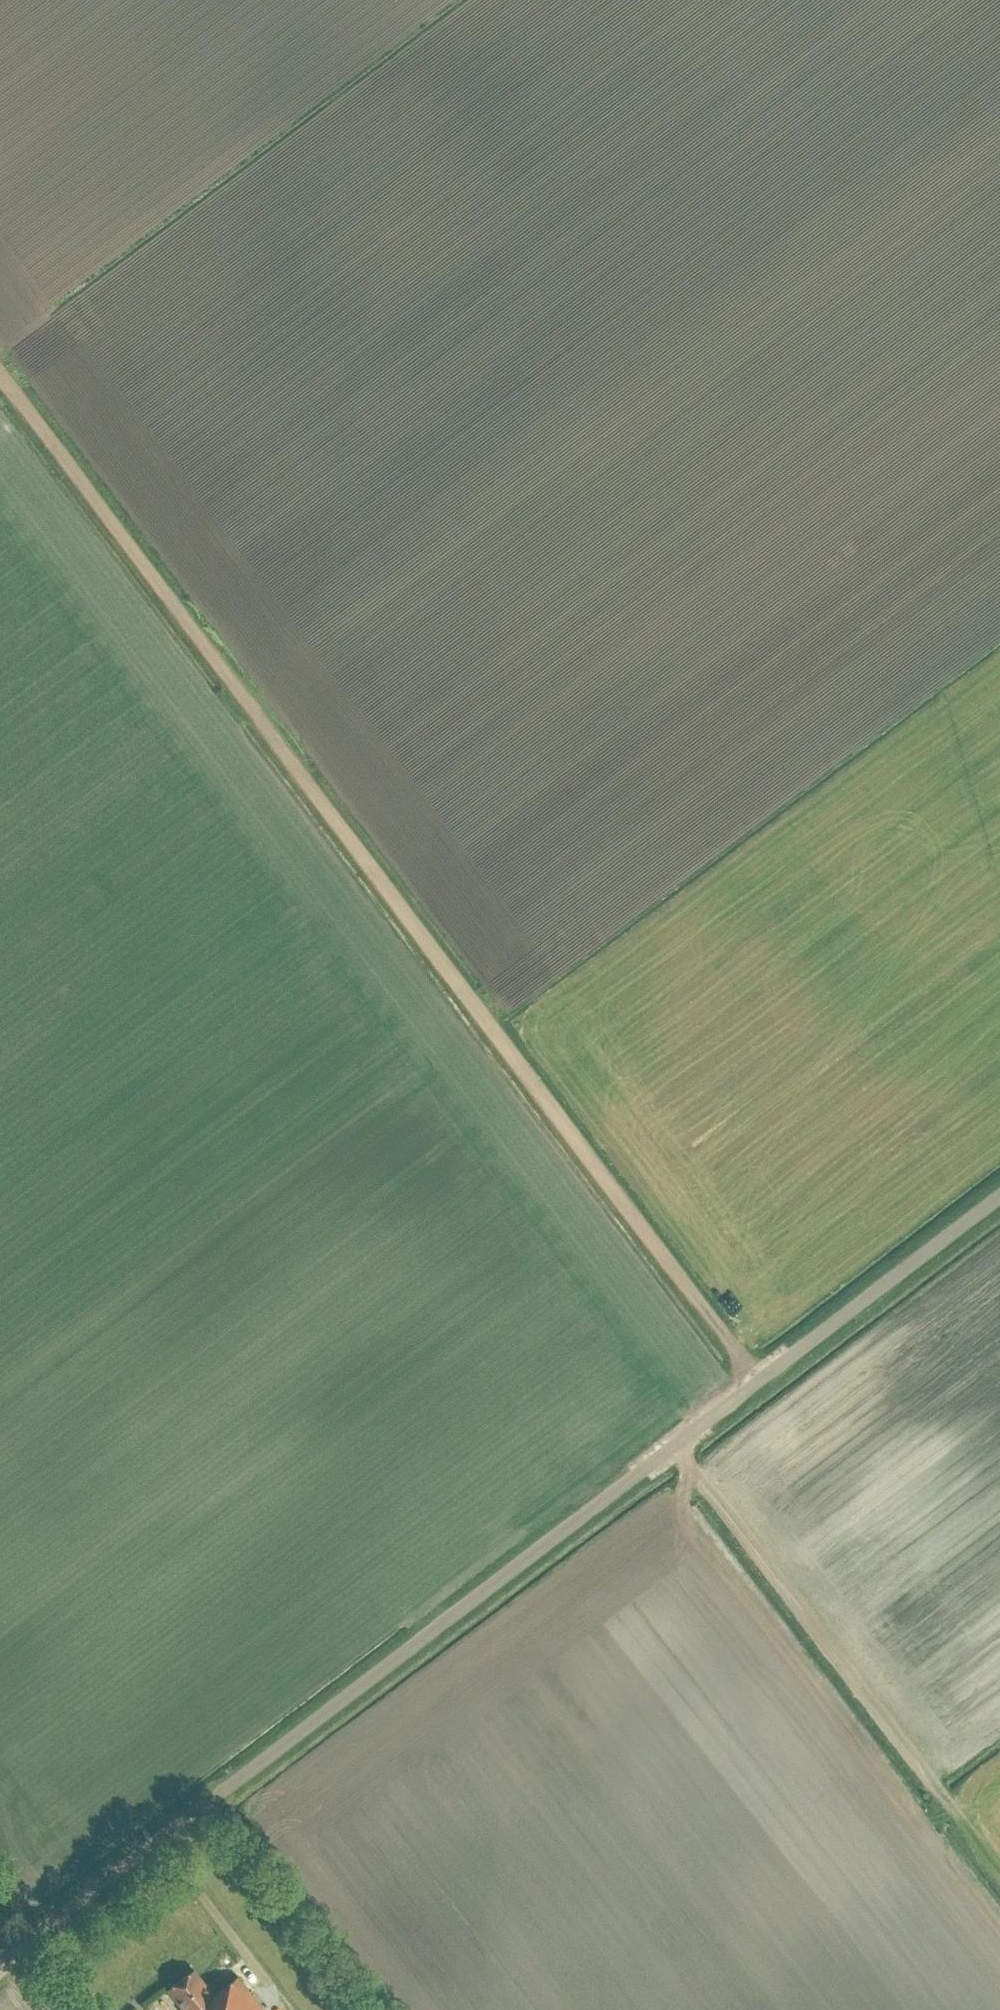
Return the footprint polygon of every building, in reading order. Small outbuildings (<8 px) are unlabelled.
[(238,1976),(214,1995),(195,1969),(169,1989),(184,2009),(183,2009),(264,2009),(238,1976)]
